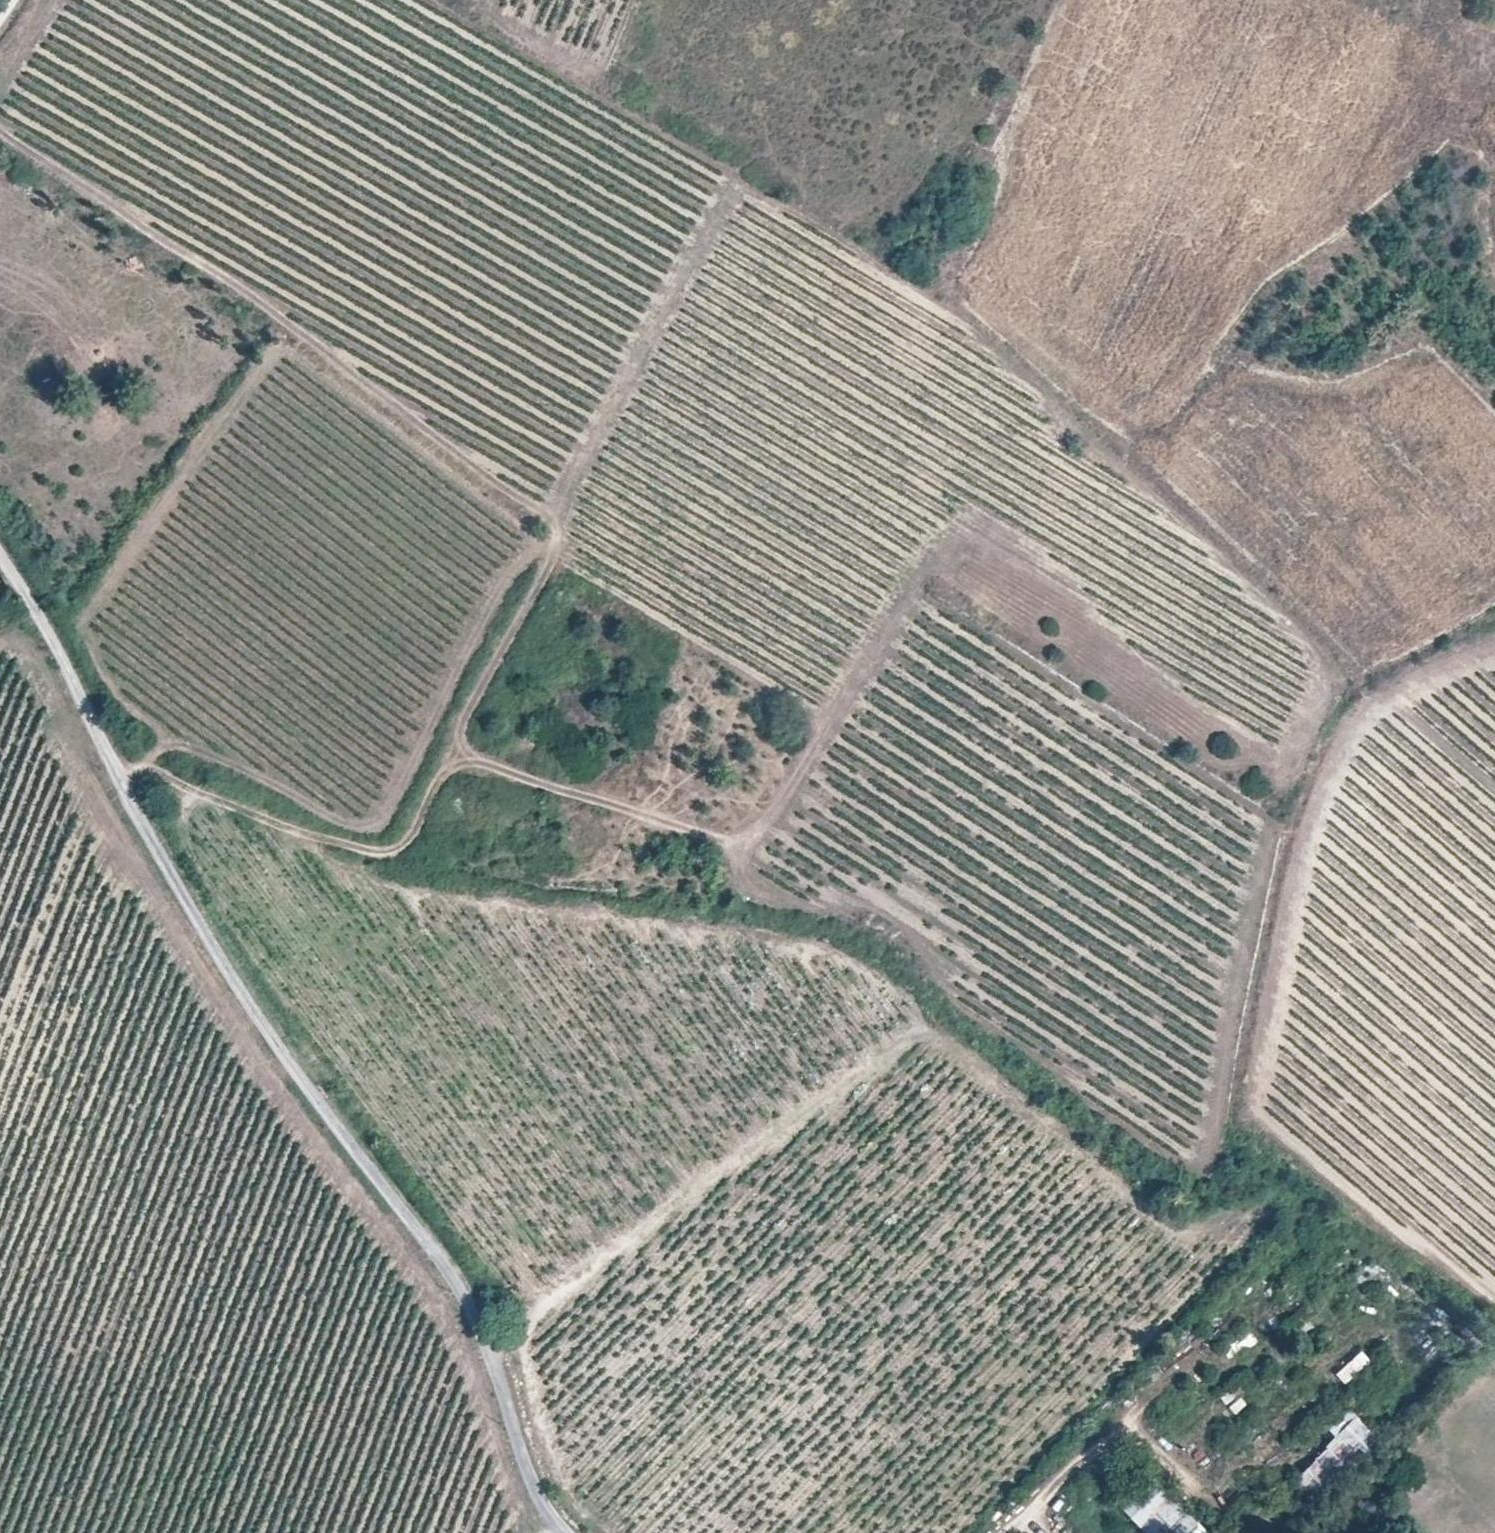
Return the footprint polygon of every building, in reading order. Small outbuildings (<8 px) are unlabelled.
[(1251,1336),(1225,1348),(1230,1357),(1255,1345),(1251,1336)] [(1360,1353),(1335,1376),(1345,1387),(1370,1364),(1360,1353)] [(1378,1446),(1356,1424),(1294,1485),(1315,1507),(1378,1446)] [(1151,1479),(1120,1508),(1144,1532),(1181,1532),(1192,1523),(1151,1479)]
